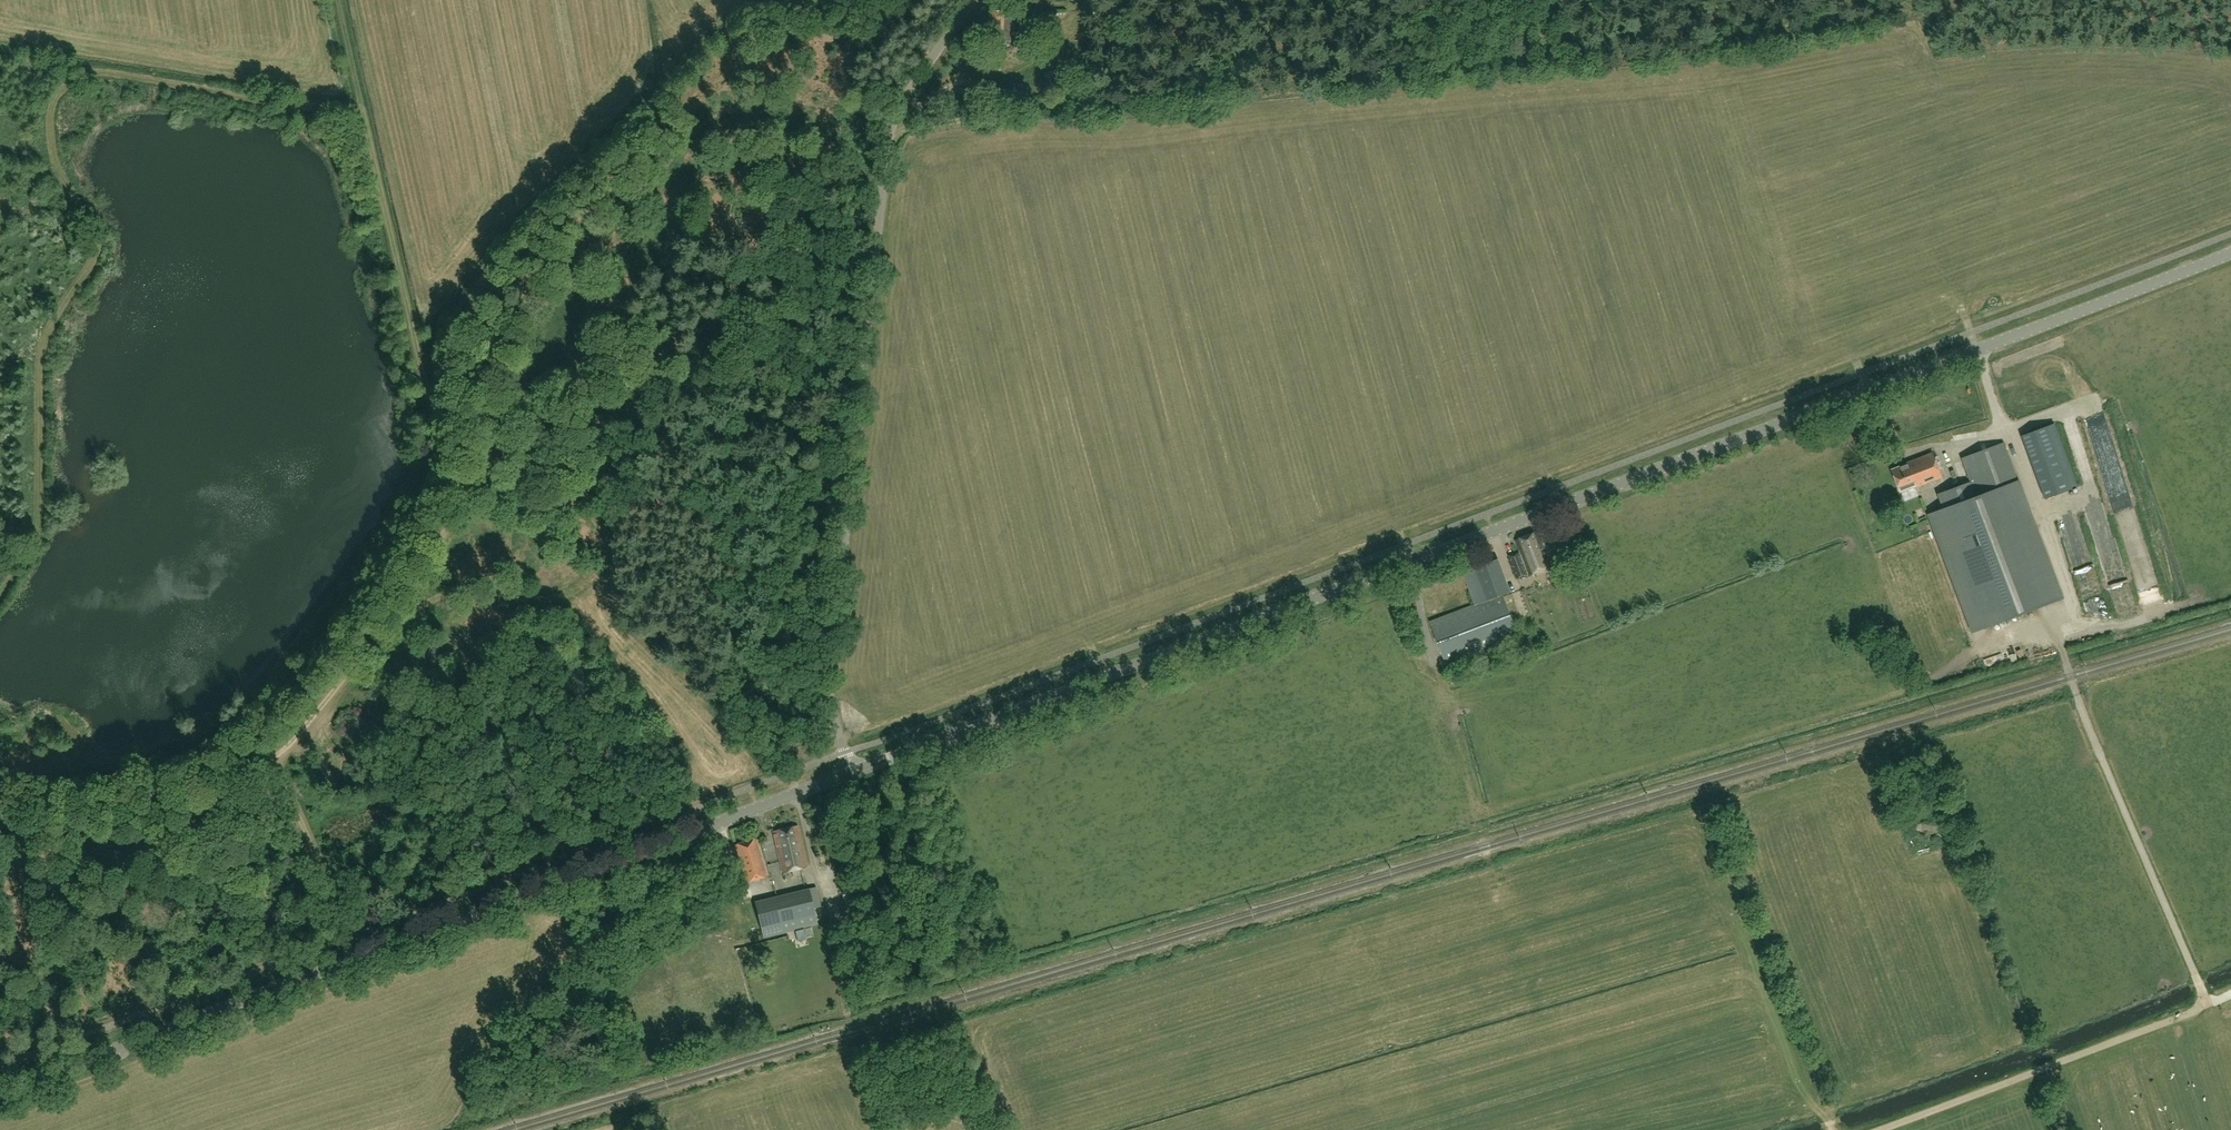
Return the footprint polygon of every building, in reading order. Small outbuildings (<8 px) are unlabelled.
[(991,23),(990,31),(998,32),(997,39),(1011,40),(1013,18),(1005,18),(1005,11),(992,10),(991,19),(989,19),(988,22),(991,23)] [(979,53),(979,58),(976,58),(977,66),(980,66),(981,70),(990,69),(989,65),(994,64),(993,56),(994,55),(993,52),(979,53)] [(1066,67),(1057,70),(1044,73),(1045,77),(1044,77),(1046,82),(1069,75),(1066,67)] [(2022,435),(2045,498),(2077,486),(2053,424),(2022,435)] [(1944,508),(1929,514),(1974,632),(2062,598),(2036,529),(2031,531),(2023,509),(2028,508),(2003,443),(1962,458),(1971,482),(1939,494),(1944,508)] [(1907,463),(1892,469),(1901,492),(1916,486),(1917,487),(1943,477),(1933,452),(1907,462),(1907,463)] [(1514,541),(1518,551),(1508,555),(1518,579),(1552,566),(1538,530),(1520,537),(1520,538),(1514,541)] [(1499,558),(1491,561),(1463,572),(1475,604),(1430,621),(1446,663),(1518,636),(1502,594),(1504,594),(1511,592),(1499,558)] [(1545,589),(1538,592),(1542,602),(1549,599),(1545,589)] [(2126,618),(2140,613),(2135,599),(2120,604),(2126,618)] [(2007,655),(1987,659),(1989,671),(2009,667),(2007,655)] [(782,872),(807,867),(797,824),(772,830),(782,872)] [(735,843),(746,882),(766,876),(756,837),(735,843)] [(836,872),(844,902),(852,900),(844,870),(836,872)] [(755,902),(763,938),(818,925),(809,889),(777,897),(755,902)] [(828,951),(822,952),(826,980),(832,980),(828,951)]
